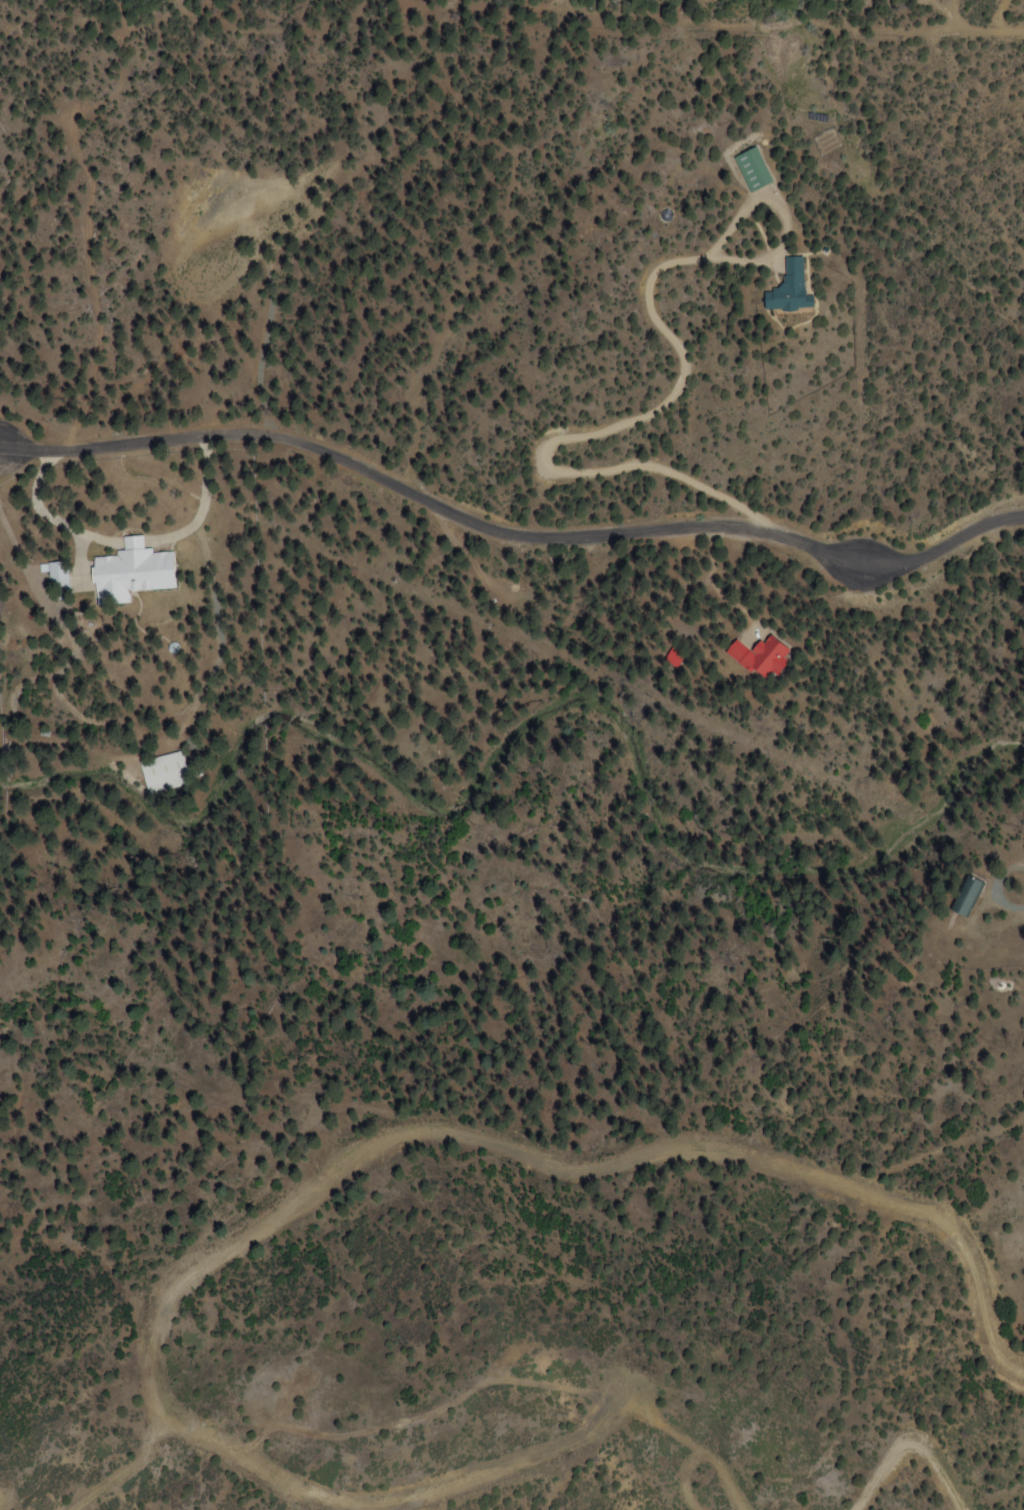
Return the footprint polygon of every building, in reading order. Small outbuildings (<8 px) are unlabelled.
[(768,182),(754,146),(730,155),(745,192),(768,182)] [(801,295),(800,256),(782,256),(782,289),(760,289),(760,309),(809,308),(808,295),(801,295)] [(90,605),(125,603),(125,591),(170,589),(168,550),(139,551),(138,536),(119,537),(119,550),(111,551),(111,556),(88,558),(90,605)] [(45,578),(44,588),(61,589),(62,579),(45,578)] [(744,653),(729,639),(718,651),(753,684),(763,673),(767,677),(781,662),(776,657),(781,652),(762,633),(744,653)] [(982,882),(963,873),(946,911),(965,919),(982,882)]
